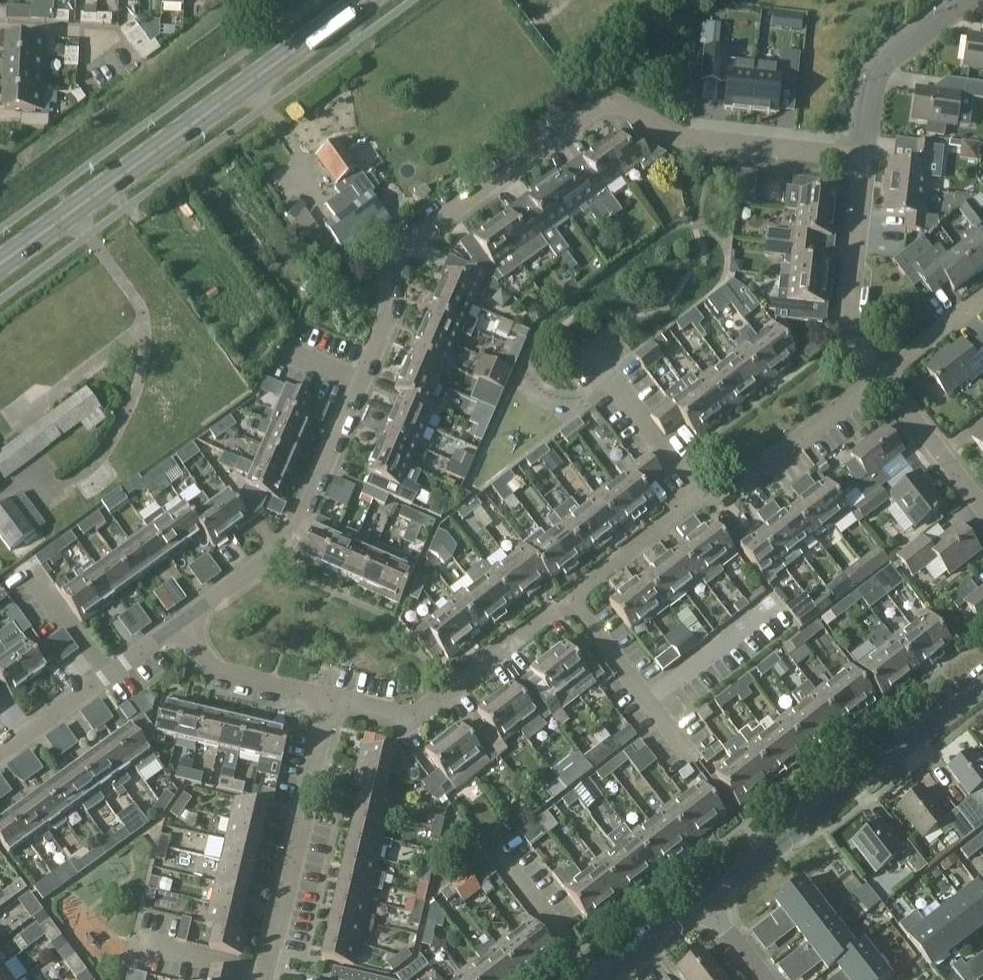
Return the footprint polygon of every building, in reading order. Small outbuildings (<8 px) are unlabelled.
[(31,8),(6,6),(5,20),(31,21),(31,8)] [(52,22),(53,12),(37,12),(37,21),(52,22)] [(53,12),(52,22),(67,23),(68,13),(53,12)] [(774,12),(773,22),(789,23),(788,30),(801,31),(803,15),(774,12)] [(96,15),(80,14),(80,23),(95,24),(96,15)] [(96,15),(95,24),(111,25),(111,15),(96,15)] [(126,37),(138,28),(133,20),(120,30),(126,37)] [(149,27),(149,32),(144,35),(149,43),(159,36),(160,27),(149,27)] [(138,28),(126,37),(131,45),(144,35),(138,28)] [(144,35),(131,45),(137,52),(149,43),(144,35)] [(968,35),(963,67),(982,70),(982,37),(968,35)] [(7,36),(6,55),(44,56),(45,38),(7,36)] [(119,43),(110,50),(124,69),(134,62),(119,43)] [(78,50),(65,49),(65,58),(78,59),(78,50)] [(723,61),(724,51),(704,49),(700,80),(720,82),(720,80),(727,80),(723,109),(749,112),(755,64),(723,61)] [(755,65),(750,113),(776,116),(778,94),(779,89),(795,91),(798,55),(781,53),(780,68),(755,65)] [(6,55),(5,73),(43,75),(44,56),(6,55)] [(78,59),(65,58),(64,67),(77,67),(78,59)] [(5,73),(4,91),(42,93),(43,75),(5,73)] [(972,98),(982,100),(982,84),(975,82),(972,98)] [(85,98),(78,88),(70,93),(78,104),(85,98)] [(916,88),(912,120),(928,122),(926,135),(944,138),(946,124),(955,126),(959,94),(916,88)] [(42,93),(4,91),(3,110),(41,112),(42,93)] [(21,128),(44,129),(45,129),(50,126),(50,117),(22,115),(21,128)] [(628,148),(618,133),(600,147),(622,177),(640,164),(644,170),(666,154),(650,145),(644,149),(638,141),(628,148)] [(890,158),(887,184),(930,189),(932,166),(937,167),(940,144),(915,141),(913,161),(890,158)] [(358,169),(357,170),(338,143),(316,159),(341,193),(325,205),(335,218),(371,192),(372,193),(374,191),(358,169)] [(582,160),(590,171),(581,177),(594,197),(622,177),(600,147),(582,160)] [(554,172),(542,181),(567,216),(594,197),(581,177),(571,184),(563,173),(558,177),(554,172)] [(787,188),(784,211),(797,212),(797,211),(834,215),(837,193),(815,191),(816,179),(793,177),(792,188),(787,188)] [(536,211),(526,217),(540,236),(544,242),(548,247),(556,258),(569,249),(552,227),(567,216),(542,181),(529,191),(533,195),(527,199),(536,211)] [(930,189),(887,184),(884,210),(905,212),(903,230),(928,233),(930,215),(926,215),(930,189)] [(739,188),(738,204),(754,206),(755,189),(739,188)] [(371,192),(335,218),(323,227),(343,254),(391,218),(387,213),(372,193),(371,192)] [(971,201),(970,200),(957,211),(974,232),(982,225),(982,216),(971,201)] [(289,202),(282,213),(285,215),(295,221),(299,218),(303,212),(289,202)] [(767,230),(766,241),(773,242),(787,244),(819,247),(820,236),(832,237),(832,235),(834,215),(797,211),(797,212),(796,225),(792,225),(789,227),(789,232),(767,230)] [(509,212),(491,225),(512,255),(513,255),(521,267),(548,247),(544,242),(540,236),(526,217),(517,223),(509,212)] [(472,262),(470,263),(469,266),(486,273),(491,281),(494,279),(497,283),(503,279),(521,267),(513,255),(512,255),(491,225),(473,238),(483,252),(472,261),(472,262)] [(976,274),(982,269),(982,237),(980,234),(958,251),(976,274)] [(922,238),(906,250),(918,266),(913,270),(921,280),(932,294),(947,282),(954,291),(976,274),(958,251),(948,258),(940,248),(933,253),(922,238)] [(785,257),(785,263),(787,266),(791,266),(790,278),(827,282),(833,283),(835,267),(829,266),(829,264),(829,260),(817,259),(819,247),(787,244),(785,257)] [(918,266),(906,250),(904,251),(892,260),(904,276),(913,270),(918,266)] [(566,252),(557,258),(568,274),(577,267),(566,252)] [(308,254),(299,260),(307,272),(316,265),(308,254)] [(730,262),(729,273),(741,275),(743,264),(733,262),(730,262)] [(440,278),(442,279),(437,291),(472,306),(477,294),(484,297),(491,281),(486,273),(469,266),(467,265),(462,277),(444,269),(440,278)] [(790,278),(788,292),(787,300),(824,304),(825,298),(831,299),(833,283),(827,282),(790,278)] [(572,296),(579,291),(573,282),(566,288),(572,296)] [(729,283),(720,290),(725,298),(735,290),(729,283)] [(501,290),(493,300),(503,308),(511,299),(501,290)] [(725,298),(720,290),(706,300),(717,315),(731,304),(725,298)] [(437,291),(429,310),(473,330),(477,322),(466,318),(472,306),(437,291)] [(695,309),(686,316),(701,336),(704,334),(699,327),(699,323),(703,320),(695,309)] [(473,330),(429,310),(420,330),(454,345),(459,334),(470,338),(473,330)] [(701,336),(686,316),(676,324),(681,332),(691,325),(700,337),(701,336)] [(766,332),(757,339),(783,372),(789,367),(785,362),(797,354),(789,343),(785,339),(775,325),(772,322),(763,328),(766,332)] [(454,345),(420,330),(411,350),(452,368),(455,361),(449,358),(454,345)] [(517,335),(514,344),(512,347),(520,350),(525,339),(517,335)] [(652,342),(658,350),(666,343),(660,336),(652,342)] [(793,340),(789,343),(797,354),(808,362),(816,355),(825,347),(816,337),(802,349),(793,340)] [(745,342),(738,348),(741,352),(762,380),(767,386),(778,377),(777,376),(783,372),(757,339),(748,346),(745,342)] [(962,342),(926,369),(945,394),(969,376),(971,380),(982,371),(982,345),(979,340),(967,349),(962,342)] [(658,350),(652,342),(634,357),(640,364),(644,369),(661,357),(656,351),(658,350)] [(505,344),(500,356),(507,359),(512,347),(505,344)] [(520,350),(512,347),(507,359),(515,362),(520,350)] [(732,359),(724,365),(749,398),(755,394),(756,395),(767,386),(762,380),(741,352),(738,348),(729,355),(732,359)] [(452,368),(411,350),(403,370),(437,385),(443,373),(449,376),(452,368)] [(473,377),(495,386),(503,390),(511,371),(481,358),(473,377)] [(581,377),(594,368),(587,358),(574,367),(581,377)] [(711,368),(703,374),(707,378),(732,411),(744,402),(749,398),(724,365),(714,373),(711,368)] [(437,385),(403,370),(394,390),(401,393),(401,392),(436,407),(442,409),(445,403),(432,398),(437,385)] [(691,375),(681,383),(689,392),(690,391),(715,424),(721,420),(732,411),(707,378),(703,374),(696,380),(691,375)] [(503,390),(495,386),(490,399),(498,402),(503,390)] [(267,410),(262,421),(271,425),(301,438),(305,440),(314,420),(310,418),(318,401),(314,399),(288,387),(280,405),(276,414),(267,410)] [(96,414),(103,409),(87,388),(0,451),(0,473),(5,480),(82,424),(88,433),(103,423),(96,414)] [(689,392),(672,405),(684,420),(697,437),(709,428),(709,429),(715,424),(690,391),(689,392)] [(401,393),(392,412),(427,427),(432,415),(439,418),(443,410),(442,409),(436,407),(401,392),(401,393)] [(669,401),(660,409),(674,428),(684,420),(672,405),(669,401)] [(660,409),(650,416),(664,435),(674,428),(660,409)] [(491,419),(474,411),(469,421),(473,423),(478,425),(486,429),(491,419)] [(392,412),(384,432),(424,449),(426,443),(421,441),(427,427),(392,412)] [(229,430),(231,429),(236,425),(229,417),(220,423),(226,432),(228,430),(229,430)] [(569,426),(574,433),(583,426),(577,419),(569,426)] [(271,425),(262,421),(257,432),(266,436),(263,445),(296,459),(302,445),(299,444),(301,438),(271,425)] [(226,432),(220,423),(209,432),(215,440),(229,430),(228,430),(226,432)] [(486,429),(478,425),(473,438),(481,442),(486,429)] [(569,426),(559,434),(564,441),(574,433),(569,426)] [(600,428),(594,432),(602,442),(611,436),(604,426),(600,428)] [(889,482),(881,471),(904,453),(885,428),(851,455),(869,478),(855,488),(864,500),(880,488),(880,489),(889,482)] [(434,443),(452,448),(456,434),(438,429),(434,443)] [(973,439),(982,451),(982,431),(973,439)] [(424,449),(384,432),(375,452),(410,467),(416,454),(421,456),(424,449)] [(263,445),(254,464),(283,477),(286,471),(290,473),(296,459),(263,445)] [(550,453),(544,445),(534,453),(540,460),(542,459),(550,453)] [(550,453),(542,459),(553,473),(563,465),(552,451),(550,453)] [(410,467),(375,452),(366,472),(371,474),(392,483),(399,486),(397,491),(415,499),(419,488),(414,486),(420,472),(410,467)] [(540,460),(534,453),(525,460),(531,468),(540,460)] [(662,473),(647,454),(638,461),(652,480),(662,473)] [(466,455),(463,462),(461,465),(469,469),(474,458),(466,455)] [(657,504),(644,486),(652,480),(638,461),(634,464),(629,457),(615,469),(622,479),(614,485),(639,518),(645,513),(657,504)] [(172,459),(158,469),(165,478),(175,470),(178,468),(172,459)] [(254,464),(253,466),(240,460),(234,472),(248,478),(245,485),(243,494),(263,510),(269,496),(278,499),(284,485),(281,483),(283,477),(254,464)] [(451,461),(445,473),(464,481),(469,469),(461,465),(451,461)] [(823,461),(816,467),(822,475),(830,469),(823,461)] [(154,471),(147,477),(153,485),(156,489),(167,481),(165,478),(158,469),(154,471)] [(515,479),(510,472),(500,479),(506,486),(512,481),(515,479)] [(920,473),(890,496),(914,527),(943,504),(920,473)] [(371,474),(366,485),(377,490),(389,495),(412,505),(415,499),(397,491),(399,486),(392,483),(371,474)] [(807,476),(799,482),(831,523),(834,527),(851,514),(850,511),(848,509),(826,481),(817,488),(807,476)] [(335,478),(330,488),(342,493),(346,483),(335,478)] [(500,479),(490,487),(504,503),(513,496),(506,486),(500,479)] [(512,481),(506,486),(509,491),(513,495),(519,490),(512,481)] [(799,482),(791,489),(800,501),(791,508),(813,536),(824,528),(828,532),(834,527),(831,523),(799,482)] [(130,483),(119,490),(126,499),(136,492),(130,483)] [(366,485),(362,495),(373,500),(377,490),(366,485)] [(602,488),(594,494),(597,498),(619,527),(630,519),(633,523),(639,518),(614,485),(605,492),(602,488)] [(864,500),(853,508),(863,520),(889,500),(880,489),(880,488),(864,500)] [(126,499),(119,490),(101,503),(108,512),(126,499)] [(377,490),(373,500),(385,506),(389,495),(377,490)] [(43,511),(41,508),(40,509),(40,507),(38,508),(35,504),(32,507),(21,492),(0,508),(0,536),(11,551),(12,550),(38,531),(46,525),(51,521),(43,511)] [(228,492),(210,505),(230,532),(235,528),(237,531),(250,522),(264,511),(263,510),(243,494),(234,501),(233,498),(228,492)] [(202,494),(186,506),(194,517),(193,518),(205,534),(204,534),(214,547),(226,539),(224,536),(230,532),(210,505),(202,494)] [(588,504),(580,511),(602,540),(605,545),(610,541),(607,536),(619,527),(597,498),(594,494),(586,501),(588,504)] [(362,495),(359,501),(371,506),(373,500),(362,495)] [(475,498),(466,505),(472,513),(481,506),(475,498)] [(602,540),(580,511),(571,500),(554,513),(556,515),(563,524),(585,553),(596,545),(599,549),(605,545),(602,540)] [(773,502),(768,507),(765,509),(799,554),(806,549),(802,545),(813,536),(791,508),(783,515),(773,502)] [(194,517),(186,506),(184,504),(167,517),(166,517),(185,544),(190,540),(192,543),(204,534),(205,534),(193,518),(194,517)] [(440,519),(441,517),(444,510),(432,504),(428,513),(440,519)] [(472,513),(466,505),(456,513),(462,520),(472,513)] [(402,508),(399,517),(410,522),(413,513),(402,508)] [(799,554),(765,509),(757,515),(766,527),(757,534),(779,563),(789,555),(793,559),(799,554)] [(162,510),(144,523),(147,526),(146,526),(170,560),(182,550),(180,548),(185,544),(166,517),(167,517),(162,510)] [(103,521),(97,513),(88,520),(94,528),(104,521),(103,521)] [(434,522),(413,513),(410,522),(431,531),(434,522)] [(546,522),(553,531),(545,538),(568,567),(571,571),(577,567),(573,562),(585,553),(563,524),(556,515),(546,522)] [(318,517),(313,527),(299,560),(319,569),(333,536),(325,532),(329,522),(318,517)] [(693,518),(685,524),(720,569),(737,555),(712,523),(702,530),(693,518)] [(94,528),(88,520),(77,528),(84,536),(94,528)] [(724,574),(720,569),(685,524),(677,530),(686,543),(678,549),(699,578),(707,587),(724,574)] [(959,525),(930,547),(922,537),(896,558),(913,579),(937,559),(950,575),(980,551),(959,525)] [(170,560),(146,526),(128,539),(150,569),(167,557),(169,560),(170,560)] [(438,529),(433,540),(441,544),(442,545),(447,533),(438,529)] [(738,530),(730,536),(739,548),(761,576),(769,586),(776,580),(775,578),(785,570),(779,563),(757,534),(748,542),(738,530)] [(342,540),(333,536),(319,569),(333,575),(334,572),(340,574),(356,536),(346,531),(342,540)] [(356,536),(340,574),(360,583),(359,586),(373,553),(363,548),(366,540),(356,536)] [(63,538),(53,545),(59,553),(69,546),(63,538)] [(568,567),(545,538),(536,544),(534,541),(525,548),(547,577),(550,581),(562,571),(565,576),(571,571),(568,567)] [(130,543),(113,555),(133,582),(150,569),(128,539),(128,540),(130,543)] [(441,544),(433,540),(428,552),(437,556),(442,545),(441,544)] [(517,554),(508,561),(534,594),(539,590),(536,586),(547,577),(525,548),(522,544),(514,550),(517,554)] [(659,544),(651,550),(660,562),(685,595),(691,590),(702,581),(699,578),(678,549),(669,556),(659,544)] [(59,553),(53,545),(34,558),(40,567),(59,553)] [(442,545),(437,556),(444,564),(452,558),(442,545)] [(373,553),(359,586),(373,592),(374,589),(380,592),(396,555),(375,546),(373,553)] [(500,550),(483,563),(491,574),(513,603),(524,595),(527,599),(534,594),(508,561),(500,550)] [(654,568),(643,576),(665,604),(669,608),(685,595),(660,562),(651,550),(644,555),(654,568)] [(198,582),(216,568),(203,552),(185,566),(198,582)] [(133,582),(113,555),(96,568),(115,594),(133,582)] [(416,563),(396,555),(380,592),(386,594),(385,597),(399,604),(416,563)] [(867,556),(860,561),(871,576),(878,571),(867,556)] [(81,565),(72,572),(78,580),(100,610),(112,601),(110,598),(115,594),(96,568),(92,562),(83,568),(81,565)] [(850,569),(843,574),(846,577),(854,588),(861,583),(850,569)] [(624,571),(616,576),(626,589),(651,621),(668,608),(665,604),(643,576),(635,583),(625,570),(624,571)] [(874,578),(879,586),(880,585),(886,593),(895,586),(883,571),(874,578)] [(491,574),(474,587),(496,616),(500,621),(505,617),(501,612),(513,603),(491,574)] [(418,575),(413,586),(422,590),(427,579),(418,575)] [(13,584),(24,599),(36,591),(24,576),(13,584)] [(167,605),(182,593),(170,576),(154,587),(167,605)] [(626,589),(616,576),(608,583),(618,596),(608,603),(630,631),(642,622),(645,626),(651,621),(626,589)] [(879,586),(874,578),(864,586),(870,593),(879,586)] [(65,579),(55,586),(60,593),(82,623),(100,610),(78,580),(70,586),(65,579)] [(978,592),(970,581),(948,598),(957,610),(966,603),(982,625),(982,588),(978,592)] [(833,582),(826,588),(836,601),(844,596),(833,582)] [(422,590),(413,586),(408,598),(417,601),(422,590)] [(474,587),(457,600),(479,629),(490,620),(494,625),(500,621),(496,616),(474,587)] [(813,606),(804,595),(787,608),(795,619),(813,606)] [(823,596),(812,604),(818,613),(830,605),(823,596)] [(855,606),(849,598),(840,605),(846,612),(855,606)] [(479,629),(457,600),(440,613),(462,642),(466,647),(472,643),(468,638),(479,629)] [(743,600),(733,607),(738,613),(748,605),(743,600)] [(846,612),(840,605),(830,612),(836,620),(846,612)] [(20,636),(30,628),(16,608),(5,615),(20,636)] [(920,621),(912,628),(938,661),(943,657),(940,652),(951,643),(929,615),(926,611),(917,617),(920,621)] [(812,620),(805,612),(795,620),(802,628),(812,620)] [(429,616),(410,631),(412,634),(427,654),(437,647),(443,653),(444,656),(456,647),(460,652),(466,647),(462,642),(440,613),(431,620),(429,616)] [(815,636),(809,628),(799,636),(805,644),(815,636)] [(900,631),(892,637),(895,641),(917,670),(928,662),(931,666),(938,661),(912,628),(903,635),(900,631)] [(63,630),(54,637),(68,657),(78,650),(63,630)] [(702,630),(692,637),(698,645),(708,637),(702,630)] [(696,645),(688,634),(671,647),(679,658),(696,645)] [(805,644),(799,636),(789,643),(795,651),(805,644)] [(68,657),(54,637),(42,645),(57,665),(68,657)] [(886,648),(878,654),(904,688),(909,683),(906,679),(917,670),(895,641),(892,637),(883,644),(886,648)] [(9,655),(28,681),(45,668),(24,638),(6,652),(8,655),(8,656),(9,655)] [(588,655),(579,662),(565,644),(547,657),(572,689),(579,698),(580,700),(586,695),(578,685),(589,676),(594,683),(604,675),(588,655)] [(0,645),(0,680),(12,697),(24,688),(22,685),(28,681),(9,655),(8,656),(8,655),(6,652),(0,645)] [(679,658),(671,647),(654,661),(663,671),(679,658)] [(904,688),(878,654),(860,668),(883,696),(893,688),(897,693),(904,688)] [(774,655),(764,662),(771,670),(772,669),(780,662),(774,655)] [(547,657),(530,671),(544,689),(535,696),(551,716),(553,719),(579,698),(572,689),(547,657)] [(771,670),(764,662),(755,670),(761,677),(771,670)] [(781,662),(780,662),(772,669),(780,679),(789,672),(781,662)] [(843,675),(835,681),(861,715),(867,710),(863,706),(875,697),(852,668),(849,664),(840,671),(843,675)] [(741,681),(731,689),(737,697),(747,689),(741,681)] [(823,684),(814,691),(817,695),(840,724),(851,715),(855,720),(861,715),(835,681),(826,688),(823,684)] [(513,684),(495,698),(520,730),(536,717),(541,723),(551,716),(535,696),(526,702),(513,684)] [(737,697),(731,689),(714,702),(720,710),(737,697)] [(747,689),(737,697),(742,703),(752,696),(747,689)] [(809,701),(800,708),(827,741),(832,737),(829,733),(840,724),(817,695),(814,691),(806,697),(809,701)] [(131,726),(137,721),(152,710),(140,694),(115,713),(123,725),(127,722),(130,726),(131,726)] [(520,730),(495,698),(478,712),(491,729),(482,735),(499,757),(507,750),(502,743),(520,730)] [(89,707),(103,726),(113,719),(99,699),(89,707)] [(163,699),(153,740),(164,743),(166,736),(176,738),(184,704),(163,699)] [(184,704),(176,738),(196,743),(204,712),(198,710),(199,707),(184,704)] [(697,715),(703,723),(712,715),(706,708),(697,715)] [(788,711),(780,717),(783,721),(806,751),(817,742),(820,746),(827,741),(800,708),(791,715),(788,711)] [(204,712),(196,743),(218,748),(225,717),(204,712)] [(225,717),(218,748),(239,754),(246,722),(225,717)] [(775,727),(766,734),(793,768),(798,764),(795,759),(806,751),(783,721),(780,717),(772,723),(775,727)] [(246,722),(239,754),(260,759),(267,727),(246,722)] [(267,727),(260,759),(258,766),(256,775),(260,775),(262,767),(269,769),(271,761),(281,764),(290,728),(274,725),(273,728),(267,727)] [(482,735),(473,742),(460,725),(442,738),(467,770),(472,777),(489,764),(499,757),(482,735)] [(112,738),(132,765),(138,773),(156,760),(131,726),(130,726),(112,738)] [(793,768),(766,734),(760,726),(752,732),(747,726),(738,734),(749,748),(772,777),(774,780),(775,781),(793,768)] [(365,733),(362,744),(384,749),(385,745),(386,738),(365,733)] [(112,738),(95,751),(114,778),(122,788),(131,781),(123,771),(132,765),(112,738)] [(467,770),(442,738),(425,752),(439,769),(429,777),(436,787),(444,796),(445,798),(455,790),(472,777),(467,770)] [(619,750),(611,740),(610,738),(600,745),(610,757),(619,750)] [(641,762),(649,755),(645,749),(645,748),(639,740),(629,748),(636,756),(641,762)] [(384,749),(362,744),(357,766),(390,774),(396,776),(400,777),(406,755),(384,749)] [(741,754),(732,761),(757,794),(774,780),(772,777),(749,748),(746,744),(738,750),(741,754)] [(9,760),(22,777),(38,764),(25,748),(9,760)] [(706,765),(707,764),(716,757),(710,749),(700,757),(706,765)] [(122,788),(95,751),(77,764),(100,795),(111,787),(115,793),(122,788)] [(947,770),(959,786),(970,800),(956,811),(974,833),(975,832),(982,826),(982,794),(978,787),(982,784),(982,771),(980,767),(969,753),(947,770)] [(565,790),(591,769),(582,758),(556,779),(565,790)] [(605,767),(611,774),(621,767),(615,759),(605,767)] [(732,761),(715,774),(740,807),(757,794),(732,761)] [(77,764),(60,776),(79,803),(81,802),(87,811),(103,799),(100,795),(77,764)] [(390,774),(357,766),(352,788),(360,790),(385,794),(390,774)] [(611,774),(605,767),(595,775),(601,782),(611,774)] [(688,767),(678,774),(684,782),(693,774),(688,767)] [(187,782),(189,771),(177,769),(175,779),(187,782)] [(222,770),(220,779),(231,781),(233,772),(222,770)] [(189,771),(187,782),(200,785),(202,774),(189,771)] [(60,776),(42,789),(62,816),(73,808),(76,812),(83,808),(79,803),(60,776)] [(396,776),(395,781),(413,785),(414,780),(400,777),(396,776)] [(436,787),(429,777),(421,783),(429,793),(436,787)] [(220,779),(218,788),(229,791),(231,781),(220,779)] [(588,780),(571,793),(577,801),(584,810),(601,797),(599,793),(588,780)] [(244,784),(231,781),(229,791),(242,794),(244,784)] [(684,798),(709,831),(727,817),(702,785),(684,798)] [(436,787),(429,793),(435,801),(437,801),(444,796),(436,787)] [(922,788),(898,807),(921,837),(936,826),(944,837),(953,831),(962,843),(974,833),(956,811),(956,810),(945,819),(922,788)] [(42,789),(25,802),(44,828),(45,828),(49,825),(53,830),(57,830),(66,823),(61,816),(62,816),(42,789)] [(262,789),(259,799),(272,802),(275,792),(262,789)] [(385,794),(360,790),(356,810),(388,818),(391,804),(397,805),(398,799),(392,798),(393,796),(385,794)] [(165,791),(158,801),(167,807),(174,797),(165,791)] [(577,801),(571,793),(561,801),(567,808),(577,801)] [(184,794),(177,804),(185,810),(192,800),(184,794)] [(235,798),(230,819),(263,826),(268,805),(235,798)] [(672,800),(664,807),(667,811),(690,840),(689,841),(692,844),(709,831),(684,798),(676,805),(672,800)] [(167,807),(158,801),(150,813),(159,819),(167,807)] [(25,802),(8,815),(27,841),(30,846),(42,837),(47,844),(53,839),(45,828),(44,828),(25,802)] [(185,810),(177,804),(170,814),(178,819),(185,810)] [(659,818),(650,825),(676,858),(682,853),(679,849),(689,841),(690,840),(667,811),(664,807),(656,813),(659,818)] [(132,809),(117,819),(125,829),(131,837),(145,827),(132,809)] [(388,818),(356,810),(351,831),(383,839),(388,818)] [(557,826),(546,812),(537,820),(543,827),(548,834),(557,826)] [(8,815),(0,820),(0,842),(9,854),(27,841),(8,815)] [(443,819),(434,817),(431,829),(441,831),(443,819)] [(263,826),(230,819),(225,840),(258,848),(263,826)] [(543,827),(537,820),(519,833),(530,847),(548,834),(543,827)] [(638,827),(630,834),(633,838),(655,867),(666,858),(670,863),(676,858),(650,825),(641,831),(638,827)] [(876,825),(854,842),(867,858),(865,859),(876,873),(896,857),(897,859),(912,878),(914,877),(927,867),(907,842),(899,848),(896,850),(876,825)] [(623,826),(607,839),(616,850),(618,853),(643,884),(648,880),(644,875),(655,867),(633,838),(630,834),(623,826)] [(131,837),(125,829),(114,836),(120,845),(131,837)] [(441,831),(431,829),(428,841),(438,843),(441,831)] [(351,831),(346,852),(378,859),(381,847),(390,849),(391,842),(383,840),(383,839),(351,831)] [(971,843),(978,852),(982,848),(982,835),(982,834),(971,843)] [(169,838),(160,835),(157,848),(166,850),(169,838)] [(225,840),(220,861),(253,869),(258,848),(225,840)] [(971,843),(960,851),(968,860),(978,852),(971,843)] [(100,847),(97,850),(88,856),(94,864),(107,855),(100,847)] [(166,850),(157,848),(154,860),(163,862),(166,850)] [(604,853),(595,860),(599,864),(621,893),(632,885),(636,889),(642,885),(643,884),(618,853),(616,850),(616,851),(607,858),(604,853)] [(378,859),(346,852),(341,873),(383,883),(384,876),(375,874),(378,859)] [(213,869),(215,856),(196,854),(195,867),(213,869)] [(953,855),(939,866),(945,873),(959,862),(953,855)] [(94,864),(88,856),(80,861),(86,870),(94,864)] [(424,858),(422,871),(431,873),(434,861),(424,858)] [(496,874),(485,861),(485,860),(467,874),(468,874),(476,885),(478,888),(496,874)] [(591,870),(582,877),(608,911),(614,906),(610,902),(621,893),(599,864),(595,860),(587,866),(591,870)] [(253,869),(220,861),(216,883),(248,890),(253,869)] [(77,876),(68,863),(52,875),(55,879),(61,888),(77,876)] [(607,911),(581,878),(572,866),(564,872),(560,867),(551,874),(586,920),(597,911),(601,916),(607,911)] [(933,867),(924,872),(933,888),(942,883),(933,867)] [(422,871),(419,883),(428,885),(431,873),(422,871)] [(341,873),(336,894),(369,901),(371,890),(381,892),(383,883),(341,873)] [(460,880),(451,887),(456,895),(462,903),(473,894),(470,890),(476,885),(468,874),(460,880)] [(52,875),(45,879),(55,892),(61,888),(52,875)] [(151,877),(148,889),(157,892),(160,879),(151,877)] [(774,901),(780,909),(750,933),(758,942),(815,898),(801,880),(774,901)] [(216,883),(211,904),(243,912),(248,890),(216,883)] [(958,899),(980,927),(982,925),(982,896),(981,893),(982,893),(976,885),(958,899)] [(12,886),(2,893),(8,902),(19,894),(12,886)] [(451,887),(450,887),(441,895),(447,902),(456,895),(451,887)] [(2,893),(0,894),(0,908),(8,902),(2,893)] [(44,911),(30,893),(19,902),(32,920),(44,911)] [(336,894),(331,915),(332,915),(364,922),(373,924),(374,918),(365,916),(369,901),(336,894)] [(815,898),(758,942),(765,952),(795,929),(801,936),(828,916),(815,898)] [(958,899),(941,912),(963,940),(980,927),(958,899)] [(414,900),(412,912),(421,915),(424,902),(414,900)] [(430,906),(426,925),(436,927),(443,928),(445,916),(435,903),(430,906)] [(243,912),(211,904),(206,925),(215,927),(238,933),(243,912)] [(412,912),(409,925),(418,927),(421,915),(412,912)] [(941,912),(924,925),(945,953),(963,940),(941,912)] [(332,915),(331,915),(326,936),(327,936),(359,943),(361,932),(371,934),(373,924),(364,922),(332,915)] [(801,936),(807,944),(777,967),(784,977),(841,933),(828,916),(801,936)] [(181,917),(176,940),(176,941),(186,944),(191,920),(181,917)] [(525,929),(515,936),(541,969),(547,964),(543,959),(554,951),(533,923),(529,918),(521,924),(525,929)] [(49,921),(40,928),(45,936),(55,929),(49,921)] [(37,925),(19,937),(27,948),(45,936),(40,928),(37,925)] [(436,927),(426,925),(424,933),(434,935),(436,927)] [(945,953),(924,925),(907,938),(928,967),(945,953)] [(238,933),(215,927),(210,948),(241,955),(246,935),(238,933)] [(55,929),(45,936),(51,944),(59,937),(61,937),(55,929)] [(424,933),(422,944),(431,947),(434,935),(424,933)] [(841,933),(784,977),(786,979),(800,979),(822,963),(827,970),(834,964),(854,949),(853,948),(841,933)] [(327,936),(326,936),(321,957),(354,965),(359,943),(327,936)] [(503,938),(494,945),(498,949),(520,977),(531,969),(535,974),(541,969),(515,936),(507,943),(503,938)] [(59,937),(51,944),(58,953),(67,946),(61,937),(59,937)] [(840,972),(830,979),(850,979),(875,961),(861,942),(853,948),(854,949),(834,964),(840,972)] [(481,962),(494,979),(516,979),(520,977),(498,949),(494,945),(487,951),(490,955),(481,962)] [(405,949),(396,957),(402,964),(412,956),(406,949),(405,949)] [(702,949),(674,971),(681,979),(726,979),(702,949)] [(24,973),(28,979),(43,979),(62,969),(54,955),(24,973)] [(81,964),(75,956),(65,963),(71,971),(81,964)] [(402,964),(396,957),(386,964),(392,972),(402,964)] [(875,961),(850,979),(885,979),(896,972),(886,959),(878,965),(875,961)] [(951,968),(960,979),(976,979),(960,960),(951,968)] [(460,971),(464,976),(467,979),(494,979),(481,962),(473,969),(469,964),(460,971)] [(81,964),(71,971),(77,979),(86,972),(81,964)] [(210,978),(219,979),(233,979),(235,972),(213,966),(210,978)] [(1,967),(0,968),(0,979),(11,979),(1,967)] [(333,968),(330,979),(385,979),(333,968)] [(406,969),(396,977),(399,979),(407,979),(412,977),(406,969)] [(128,970),(126,979),(145,979),(146,975),(128,970)] [(464,976),(460,971),(453,977),(455,979),(467,979),(464,976)]
